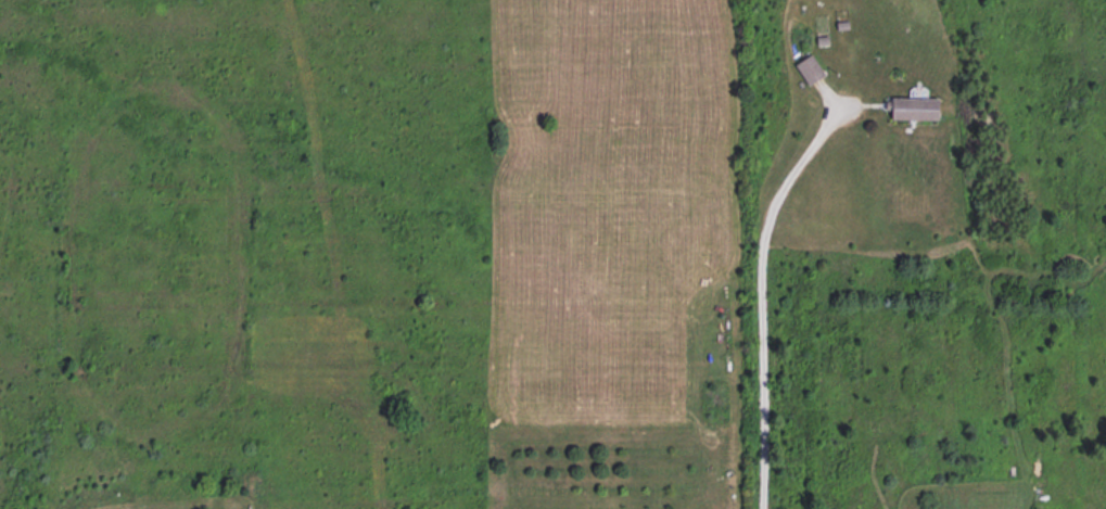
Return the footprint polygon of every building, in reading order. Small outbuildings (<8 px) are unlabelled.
[(795,64),(809,85),(825,74),(812,53),(795,64)] [(940,98),(886,97),(886,109),(891,110),(890,119),(940,120),(940,98)]
